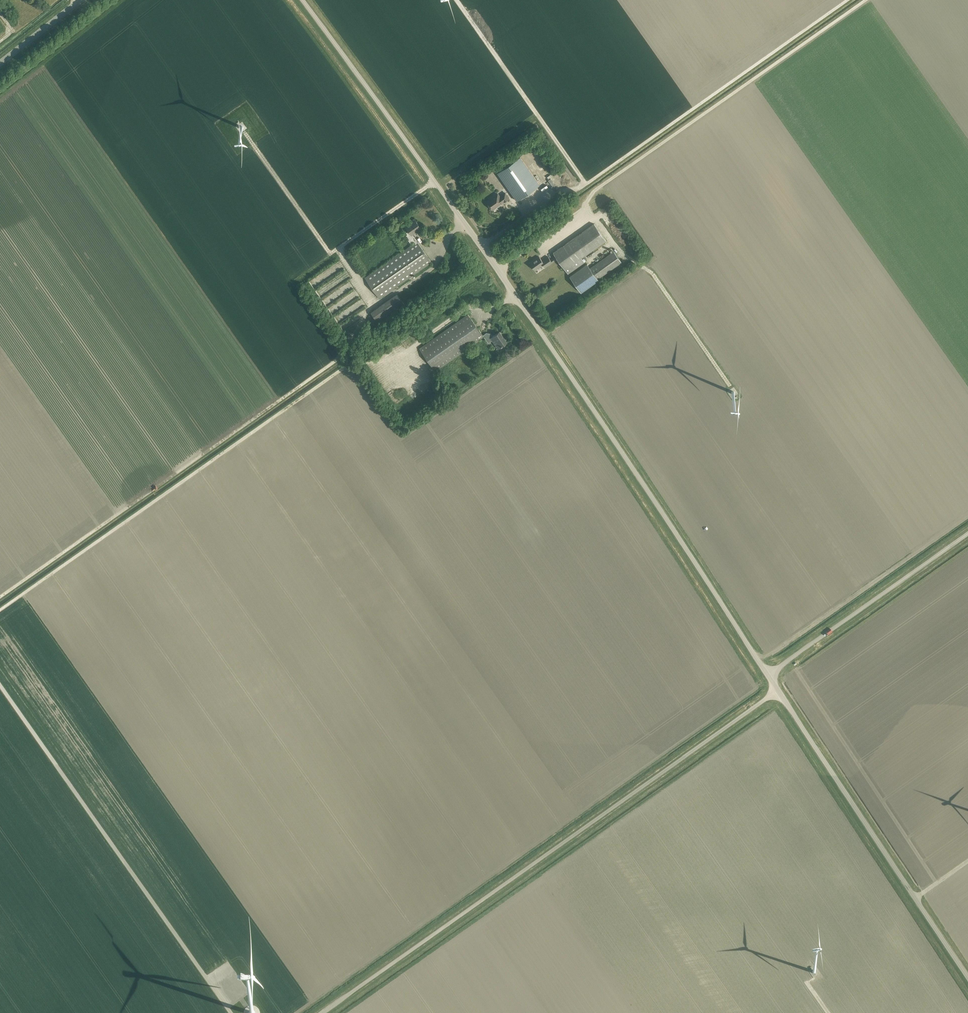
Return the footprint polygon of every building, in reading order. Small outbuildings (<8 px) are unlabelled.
[(498,173),(517,200),(539,185),(520,158),(498,173)] [(489,205),(492,209),(496,206),(497,208),(501,205),(500,203),(503,201),(504,202),(509,198),(505,193),(500,197),(498,194),(488,201),(490,205),(489,205)] [(604,216),(612,228),(618,224),(610,212),(604,216)] [(414,242),(415,243),(417,241),(416,240),(412,235),(415,233),(414,232),(417,230),(417,231),(420,228),(418,225),(415,220),(405,226),(409,231),(406,233),(407,235),(405,236),(411,244),(414,242)] [(555,256),(557,259),(568,274),(585,262),(581,258),(606,240),(594,224),(553,253),(555,256)] [(630,241),(627,236),(625,238),(619,227),(615,230),(623,244),(630,241)] [(417,241),(415,243),(365,278),(380,298),(431,262),(417,241)] [(599,280),(598,278),(621,262),(614,252),(590,268),(587,264),(570,276),(581,292),(599,280)] [(557,259),(555,256),(550,260),(548,256),(544,259),(545,260),(543,262),(539,257),(530,263),(535,270),(543,264),(545,267),(557,259)] [(334,285),(349,274),(346,271),(332,282),(334,285)] [(336,289),(340,295),(349,289),(345,284),(336,289)] [(405,306),(397,295),(371,313),(379,324),(405,306)] [(484,337),(483,335),(468,314),(453,325),(419,349),(435,371),(479,340),(480,340),(484,337)] [(492,340),(498,348),(502,345),(502,346),(507,343),(499,332),(497,334),(497,335),(495,336),(494,335),(493,336),(491,333),(486,333),(483,335),(484,337),(488,343),(492,340)] [(405,393),(399,399),(402,402),(408,395),(405,393)] [(395,396),(391,399),(396,405),(399,402),(395,396)]
